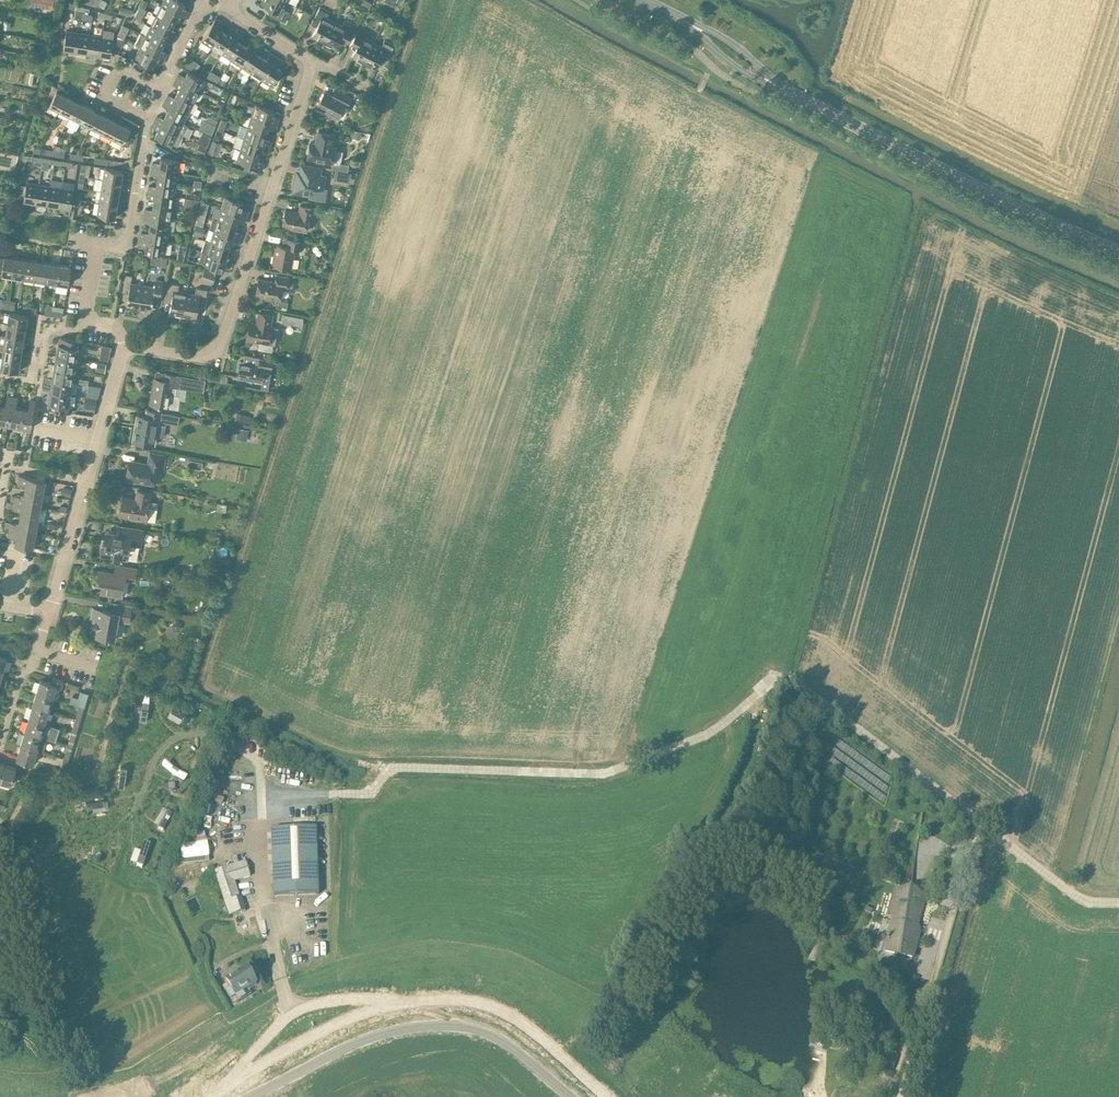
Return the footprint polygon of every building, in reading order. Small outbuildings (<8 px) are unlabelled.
[(55,0),(33,0),(32,5),(54,8),(55,0)] [(185,2),(182,0),(164,0),(162,4),(186,16),(189,10),(182,7),(185,2)] [(288,1),(286,0),(263,0),(261,3),(274,9),(271,15),(285,22),(290,12),(284,9),(288,1)] [(186,16),(162,4),(156,14),(174,23),(176,18),(183,21),(186,16)] [(324,42),(334,21),(327,17),(330,12),(320,6),(313,21),(318,24),(312,36),(324,42)] [(304,10),(302,21),(310,23),(312,11),(304,10)] [(174,23),(156,14),(151,25),(175,37),(178,31),(171,28),(174,23)] [(212,47),(222,30),(218,27),(222,21),(216,17),(201,40),(212,47)] [(342,25),(334,21),(324,42),(336,48),(339,42),(345,45),(355,25),(345,20),(342,25)] [(175,37),(151,25),(146,35),(163,44),(166,39),(172,42),(175,37)] [(222,53),(236,31),(231,27),(227,33),(222,30),(212,47),(222,53)] [(363,62),(374,42),(366,38),(369,32),(359,27),(349,47),(355,50),(351,56),(363,62)] [(75,53),(79,32),(67,30),(64,47),(71,49),(71,52),(75,53)] [(231,59),(242,43),(237,40),(241,34),(236,31),(222,53),(231,59)] [(87,51),(90,34),(79,32),(75,53),(80,53),(80,50),(87,51)] [(161,49),(163,44),(146,35),(141,33),(136,43),(140,46),(164,58),(167,52),(161,49)] [(98,56),(102,36),(90,34),(87,51),(94,53),(94,56),(98,56)] [(111,55),(114,38),(102,36),(98,56),(103,57),(104,54),(111,55)] [(241,66),(256,43),(251,40),(247,46),(242,43),(231,59),(241,66)] [(382,46),(374,42),(363,62),(375,68),(381,56),(387,59),(394,45),(385,40),(382,46)] [(251,72),(262,56),(257,53),(261,47),(256,43),(241,66),(251,72)] [(164,58),(140,46),(135,57),(152,66),(155,60),(161,63),(164,58)] [(261,79),(276,56),(271,53),(267,59),(262,56),(251,72),(261,79)] [(200,64),(189,56),(184,64),(196,71),(200,64)] [(281,60),(276,56),(261,79),(271,85),(282,69),(277,66),(281,60)] [(200,90),(206,80),(188,71),(185,76),(179,73),(176,78),(200,90)] [(195,101),(200,90),(176,78),(173,84),(180,87),(177,92),(195,101)] [(59,111),(67,96),(61,92),(62,90),(58,87),(48,106),(59,111)] [(351,97),(338,90),(335,96),(325,91),(317,106),(338,117),(345,104),(347,105),(351,97)] [(195,101),(177,92),(175,97),(168,94),(165,99),(189,111),(195,101)] [(70,117),(79,98),(75,96),(74,99),(67,96),(59,111),(70,117)] [(80,122),(88,106),(82,103),(83,100),(79,98),(70,117),(80,122)] [(189,111),(165,99),(162,105),(169,108),(166,113),(184,122),(189,111)] [(272,115),(274,109),(255,103),(251,115),(277,123),(279,117),(272,115)] [(91,128),(100,109),(96,107),(95,110),(88,106),(80,122),(91,128)] [(101,133),(109,117),(103,114),(104,111),(100,109),(91,128),(101,133)] [(184,122),(166,113),(164,118),(157,115),(155,120),(183,135),(189,125),(184,122)] [(275,129),(277,123),(251,115),(248,126),(267,132),(268,127),(275,129)] [(112,138),(121,120),(117,118),(116,120),(109,117),(101,133),(112,138)] [(226,131),(229,119),(222,117),(219,129),(226,131)] [(125,122),(121,120),(112,138),(123,144),(131,128),(124,125),(125,122)] [(183,135),(155,120),(152,126),(158,129),(155,134),(173,143),(176,145),(178,144),(183,135)] [(211,136),(216,125),(209,121),(203,132),(211,136)] [(265,138),(267,132),(248,126),(244,137),(270,146),(272,140),(265,138)] [(331,146),(333,133),(319,130),(316,143),(310,142),(308,153),(316,155),(315,158),(333,162),(336,147),(331,146)] [(207,147),(211,137),(202,132),(197,142),(207,147)] [(270,146),(244,137),(241,149),(259,155),(261,149),(268,152),(270,146)] [(213,150),(221,153),(224,143),(216,140),(213,150)] [(257,160),(259,155),(241,149),(237,160),(262,169),(264,162),(257,160)] [(178,172),(180,160),(161,157),(160,163),(153,162),(152,168),(178,172)] [(296,174),(293,189),(303,191),(303,194),(310,195),(310,197),(323,199),(325,189),(323,188),(326,175),(320,174),(321,167),(301,164),(299,175),(296,174)] [(122,177),(123,170),(105,167),(103,179),(124,182),(125,178),(122,177)] [(176,184),(178,172),(152,168),(151,174),(158,175),(157,181),(176,184)] [(123,187),(124,182),(103,179),(101,191),(119,193),(120,186),(123,187)] [(35,204),(39,183),(27,181),(24,199),(31,200),(31,203),(35,204)] [(174,195),(176,184),(157,181),(156,186),(149,185),(148,191),(174,195)] [(48,203),(50,185),(39,183),(35,204),(40,205),(40,202),(48,203)] [(59,208),(62,187),(50,185),(48,203),(55,204),(54,207),(59,208)] [(71,207),(74,189),(62,187),(59,208),(63,209),(64,206),(71,207)] [(118,201),(119,193),(101,191),(99,202),(120,206),(121,201),(118,201)] [(173,207),(174,195),(148,191),(147,197),(154,198),(153,204),(173,207)] [(242,207),(244,202),(225,196),(221,207),(247,215),(249,210),(242,207)] [(119,210),(120,206),(99,202),(97,214),(115,217),(116,210),(119,210)] [(171,219),(173,207),(153,204),(152,209),(145,208),(144,214),(171,219)] [(313,217),(315,207),(300,205),(299,212),(286,210),(283,226),(306,230),(309,217),(313,217)] [(247,215),(221,207),(218,218),(236,225),(238,219),(245,221),(247,215)] [(169,230),(171,219),(144,214),(143,220),(150,222),(149,227),(169,230)] [(235,230),(236,225),(218,218),(214,230),(240,238),(242,232),(235,230)] [(200,236),(202,228),(196,225),(193,234),(200,236)] [(167,242),(169,230),(149,227),(149,233),(141,231),(140,238),(167,242)] [(238,244),(240,238),(214,230),(210,241),(229,247),(231,242),(238,244)] [(165,254),(167,242),(140,238),(139,244),(147,245),(146,251),(165,254)] [(302,249),(303,241),(287,238),(286,246),(276,244),(272,264),(291,268),(295,248),(302,249)] [(227,252),(229,247),(210,241),(205,239),(202,250),(207,252),(232,260),(234,255),(227,252)] [(230,266),(232,260),(207,252),(203,264),(222,270),(224,264),(230,266)] [(13,275),(16,257),(4,255),(4,257),(2,270),(2,273),(13,275)] [(167,258),(152,255),(150,264),(166,266),(167,258)] [(24,277),(27,259),(16,257),(13,275),(24,277)] [(35,279),(38,260),(27,259),(24,277),(35,279)] [(46,280),(49,262),(38,260),(35,279),(46,280)] [(57,282),(60,264),(49,262),(46,280),(57,282)] [(68,284),(71,266),(60,264),(57,282),(68,284)] [(204,269),(201,278),(213,282),(216,272),(204,269)] [(139,307),(143,284),(131,282),(132,275),(126,274),(123,291),(129,292),(126,305),(139,307)] [(288,284),(290,276),(277,274),(275,281),(259,278),(256,294),(280,299),(283,283),(288,284)] [(155,287),(143,284),(139,307),(152,309),(154,297),(160,298),(163,280),(156,279),(155,287)] [(183,315),(187,292),(178,291),(179,284),(168,282),(165,301),(172,302),(170,313),(183,315)] [(195,293),(187,292),(183,315),(196,317),(198,307),(204,308),(207,289),(196,287),(195,293)] [(26,326),(28,315),(10,312),(8,323),(26,326)] [(272,314),(259,312),(258,319),(259,320),(258,324),(250,322),(246,339),(259,342),(258,349),(272,351),(273,345),(272,343),(275,344),(278,327),(270,326),(272,314)] [(284,322),(297,323),(298,315),(285,314),(284,322)] [(24,337),(26,326),(8,323),(6,334),(24,337)] [(22,348),(24,337),(6,334),(4,345),(22,348)] [(82,348),(83,341),(69,339),(60,338),(59,344),(57,355),(76,358),(78,347),(82,348)] [(20,359),(22,348),(4,345),(2,356),(20,359)] [(103,345),(103,359),(112,359),(112,346),(103,345)] [(74,370),(76,358),(57,355),(55,367),(74,370)] [(18,370),(20,359),(2,356),(0,367),(18,370)] [(271,369),(273,360),(260,357),(259,364),(241,361),(238,377),(262,381),(265,368),(271,369)] [(98,370),(107,372),(109,364),(100,361),(98,370)] [(72,382),(74,370),(55,367),(53,379),(72,382)] [(205,379),(183,376),(166,373),(165,379),(154,378),(150,404),(178,409),(179,398),(177,395),(173,395),(172,396),(170,396),(172,386),(203,391),(205,379)] [(71,393),(72,382),(53,379),(51,390),(71,393)] [(88,384),(87,395),(98,398),(100,386),(88,384)] [(69,405),(71,393),(51,390),(48,408),(58,410),(72,412),(73,405),(69,405)] [(12,396),(7,395),(5,404),(0,404),(0,426),(1,426),(1,423),(7,424),(12,396)] [(18,430),(22,407),(16,406),(18,397),(12,396),(7,424),(14,425),(13,429),(18,430)] [(31,428),(36,400),(30,399),(29,409),(22,407),(18,430),(24,431),(25,427),(31,428)] [(163,419),(164,413),(147,410),(146,416),(137,415),(132,440),(135,441),(134,444),(145,446),(146,443),(154,444),(155,435),(163,436),(165,426),(157,424),(158,419),(163,419)] [(240,427),(238,438),(249,440),(251,429),(240,427)] [(163,470),(166,454),(149,452),(147,463),(129,460),(126,478),(153,483),(156,468),(163,470)] [(43,493),(45,479),(19,475),(18,482),(26,483),(25,489),(43,493)] [(40,506),(43,493),(25,489),(24,496),(16,495),(15,501),(40,506)] [(148,501),(150,491),(137,489),(135,499),(123,497),(119,515),(155,521),(157,509),(147,507),(149,501),(148,501)] [(40,508),(40,506),(15,501),(13,509),(21,510),(20,516),(38,520),(45,521),(47,509),(40,508)] [(35,533),(38,520),(20,516),(19,523),(11,521),(9,529),(35,533)] [(140,546),(143,529),(127,527),(126,534),(109,531),(107,539),(104,539),(102,555),(126,559),(129,544),(140,546)] [(33,547),(35,533),(9,529),(8,536),(16,537),(15,544),(33,547)] [(134,580),(136,568),(115,565),(114,572),(99,570),(97,582),(102,583),(101,592),(121,596),(124,579),(134,580)] [(128,621),(130,606),(114,603),(113,611),(93,608),(91,616),(94,617),(92,629),(102,631),(102,636),(114,638),(117,620),(128,621)] [(64,681),(53,677),(51,682),(40,679),(36,692),(52,697),(58,699),(60,694),(54,692),(55,687),(62,689),(64,681)] [(133,686),(128,693),(159,703),(160,693),(133,686)] [(84,707),(89,693),(83,691),(79,705),(84,707)] [(48,711),(52,697),(36,692),(32,706),(48,711)] [(773,709),(773,697),(765,698),(766,710),(773,709)] [(81,720),(84,707),(79,705),(75,718),(81,720)] [(46,718),(48,711),(32,706),(28,718),(45,723),(50,725),(51,720),(46,718)] [(173,706),(170,711),(187,720),(188,719),(189,719),(190,716),(189,715),(190,715),(173,706)] [(50,725),(45,723),(28,718),(24,732),(41,736),(47,738),(49,739),(52,725),(50,725)] [(77,732),(81,720),(75,718),(71,731),(77,732)] [(73,745),(77,732),(71,731),(68,744),(73,745)] [(47,738),(41,736),(24,732),(20,745),(37,750),(43,752),(47,738)] [(69,759),(73,745),(68,744),(64,757),(69,759)] [(33,763),(37,750),(20,745),(16,758),(33,763)] [(65,772),(69,759),(64,757),(60,771),(65,772)] [(15,768),(2,764),(0,772),(0,781),(11,784),(15,768)] [(168,764),(164,769),(182,782),(186,776),(168,764)] [(121,766),(118,786),(124,787),(127,767),(121,766)] [(148,782),(146,798),(168,808),(182,789),(148,782)] [(104,797),(84,800),(85,807),(105,804),(104,797)] [(168,812),(158,827),(163,831),(173,816),(168,812)] [(319,895),(316,828),(271,830),(273,896),(319,895)] [(169,865),(176,885),(199,876),(197,871),(189,873),(184,859),(169,865)] [(250,876),(246,862),(215,872),(220,886),(235,882),(250,876)] [(239,898),(235,882),(220,886),(230,917),(246,911),(241,897),(239,898)] [(919,895),(909,894),(907,894),(908,892),(893,889),(886,915),(895,917),(890,934),(889,934),(887,942),(888,942),(885,951),(895,954),(896,949),(901,951),(900,955),(912,958),(919,932),(915,931),(924,898),(919,895)] [(236,998),(257,985),(247,969),(226,981),(236,998)]
